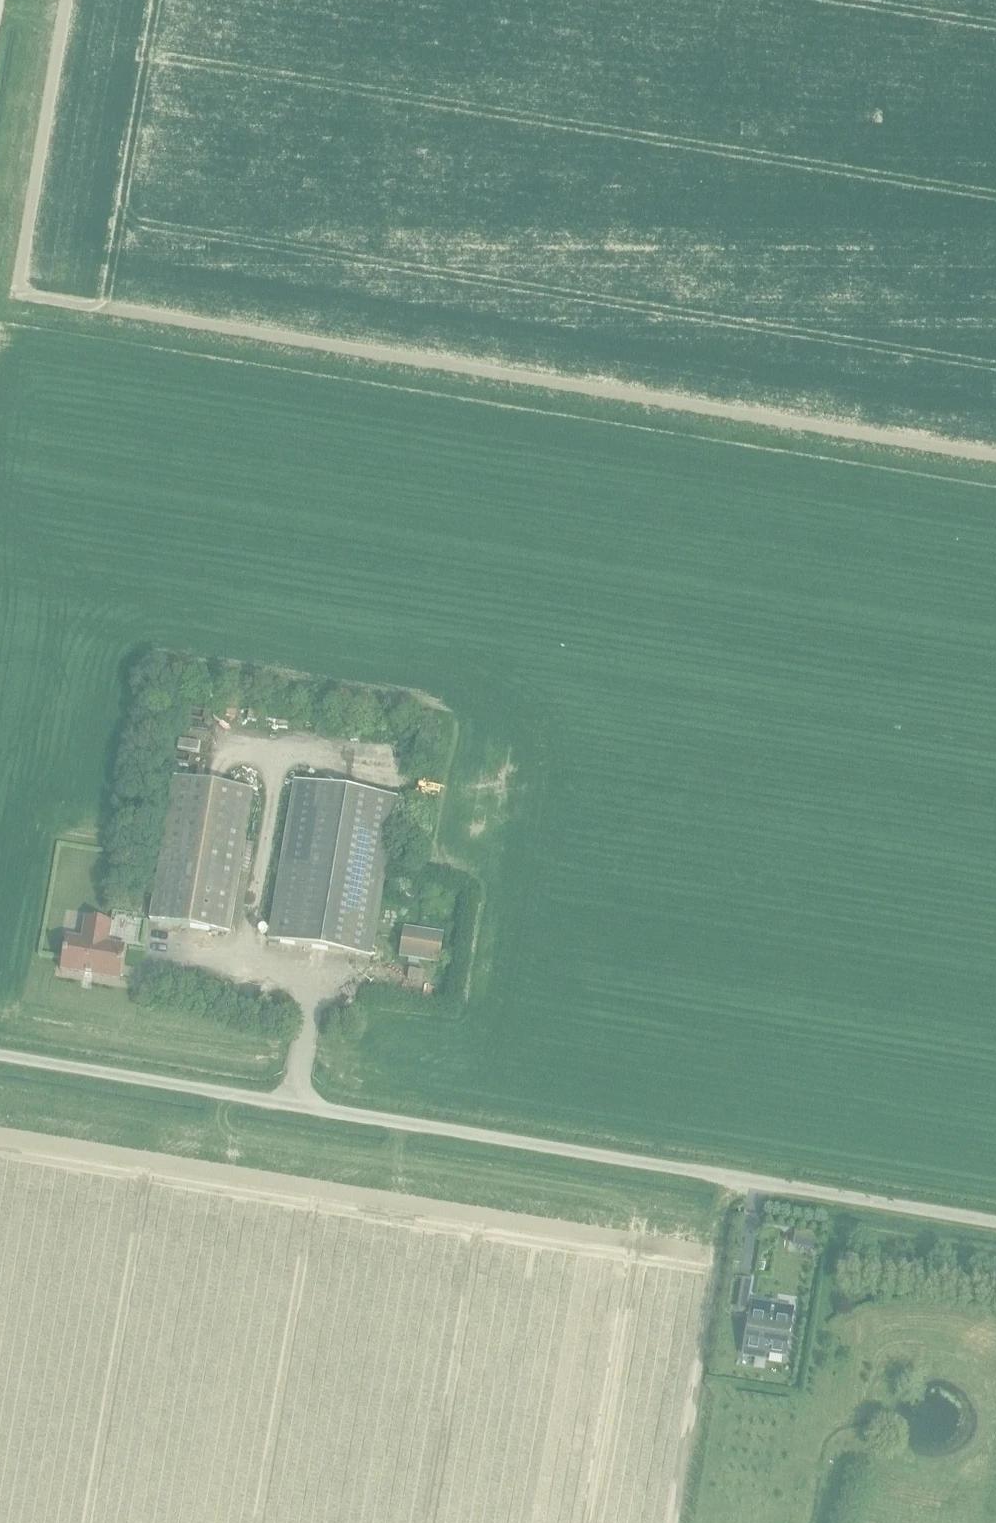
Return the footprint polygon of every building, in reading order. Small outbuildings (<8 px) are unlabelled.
[(191,699),(187,714),(207,718),(210,704),(191,699)] [(410,743),(410,733),(391,732),(391,742),(410,743)] [(173,778),(150,920),(229,933),(252,791),(173,778)] [(294,781),(268,939),(371,956),(371,955),(374,956),(375,950),(372,949),(397,798),(294,781)] [(392,892),(407,905),(419,892),(404,878),(392,892)] [(146,934),(148,907),(127,906),(125,933),(146,934)] [(381,908),(375,947),(387,949),(393,910),(381,908)] [(119,980),(125,946),(107,943),(111,922),(85,917),(81,938),(66,936),(60,970),(119,980)] [(408,963),(418,964),(419,959),(439,962),(443,934),(403,928),(399,956),(409,957),(408,963)] [(811,1222),(788,1217),(788,1232),(807,1236),(811,1222)] [(749,1283),(735,1281),(730,1311),(744,1314),(749,1283)] [(789,1322),(748,1315),(742,1347),(765,1351),(765,1355),(783,1358),(789,1322)]
